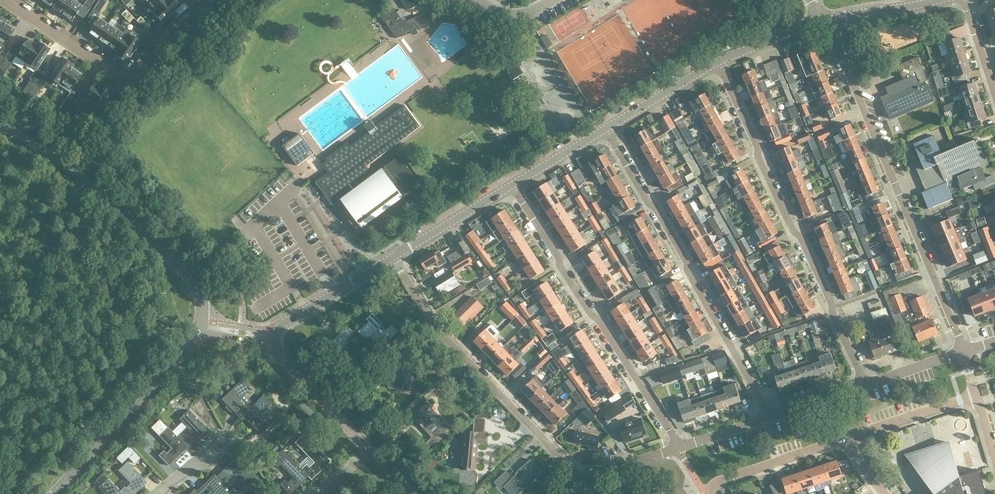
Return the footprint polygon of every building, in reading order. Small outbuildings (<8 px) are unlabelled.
[(61,14),(70,0),(56,0),(51,7),(61,14)] [(61,14),(71,21),(81,6),(75,2),(77,0),(70,0),(61,14)] [(95,0),(87,0),(84,5),(89,8),(95,0)] [(103,0),(100,0),(93,11),(98,14),(106,2),(103,0)] [(155,11),(156,11),(168,0),(150,0),(148,3),(155,11)] [(155,11),(153,14),(162,23),(159,25),(165,31),(175,21),(170,15),(180,6),(175,0),(168,0),(156,11),(155,11)] [(427,3),(426,0),(401,0),(409,10),(427,3)] [(991,6),(993,11),(987,13),(991,25),(994,23),(994,5),(991,6)] [(425,18),(426,17),(426,16),(425,16),(424,14),(404,23),(392,7),(381,16),(398,39),(429,26),(425,18)] [(125,19),(130,14),(126,10),(121,15),(125,19)] [(134,18),(130,14),(125,19),(129,23),(134,18)] [(140,17),(138,19),(136,21),(141,26),(145,22),(140,17)] [(98,40),(108,25),(98,18),(88,33),(98,40)] [(898,22),(897,44),(914,44),(915,23),(898,22)] [(0,30),(0,46),(3,48),(15,30),(4,24),(4,23),(0,30)] [(108,25),(98,40),(108,46),(121,27),(116,23),(113,28),(108,25)] [(121,27),(108,46),(118,53),(128,38),(123,35),(126,30),(121,27)] [(118,53),(116,56),(126,63),(134,51),(140,55),(148,43),(142,39),(140,42),(130,35),(128,38),(118,53)] [(952,36),(939,40),(941,45),(945,44),(948,55),(964,50),(960,38),(954,40),(952,36)] [(37,46),(37,45),(27,39),(15,57),(26,63),(37,46)] [(37,46),(26,63),(36,70),(50,50),(39,42),(37,45),(37,46)] [(784,51),(787,58),(794,55),(791,48),(784,51)] [(819,59),(815,48),(803,53),(798,55),(802,66),(819,59)] [(964,50),(948,55),(952,67),(968,61),(964,50)] [(7,56),(0,66),(0,68),(6,72),(14,60),(7,56)] [(918,85),(920,84),(928,81),(919,57),(897,66),(902,79),(903,78),(904,81),(905,82),(910,80),(912,84),(916,82),(918,85)] [(71,68),(73,65),(62,58),(48,79),(59,86),(71,68)] [(791,71),(794,69),(790,58),(781,62),(785,73),(791,71)] [(824,70),(819,59),(802,66),(807,77),(812,75),(824,70)] [(778,74),(782,72),(777,60),(764,65),(769,78),(778,74)] [(952,67),(954,72),(950,73),(954,85),(967,80),(965,75),(971,73),(968,61),(952,67)] [(514,81),(524,74),(518,64),(507,70),(514,81)] [(939,71),(937,64),(930,67),(932,73),(939,71)] [(81,75),(71,68),(59,86),(69,92),(81,75)] [(812,82),(814,88),(817,86),(829,82),(824,70),(812,75),(815,81),(812,82)] [(759,82),(754,71),(742,76),(747,87),(759,82)] [(796,82),(791,71),(785,73),(790,85),(796,82)] [(787,84),(782,72),(778,74),(782,85),(787,84)] [(28,96),(36,84),(31,80),(23,92),(28,96)] [(890,120),(934,101),(927,85),(920,88),(918,85),(916,82),(912,84),(910,80),(905,82),(904,81),(886,88),(889,95),(883,98),(885,103),(884,103),(890,120)] [(967,80),(954,85),(952,85),(956,96),(961,94),(963,100),(979,95),(975,83),(969,85),(967,80)] [(763,93),(759,82),(747,87),(752,98),(763,93)] [(798,88),(796,82),(790,85),(794,96),(799,94),(796,88),(798,88)] [(829,82),(817,86),(814,88),(811,89),(815,100),(821,98),(833,93),(829,82)] [(102,84),(100,87),(94,83),(84,98),(90,102),(88,105),(99,112),(113,92),(111,91),(113,89),(105,83),(104,85),(102,84)] [(36,84),(28,96),(33,99),(41,87),(36,84)] [(792,95),(787,84),(782,85),(787,97),(792,95)] [(940,99),(949,96),(947,87),(938,90),(940,99)] [(769,91),(763,93),(752,98),(756,110),(775,102),(774,102),(769,91)] [(711,105),(705,94),(696,99),(693,93),(683,99),(686,105),(690,103),(696,113),(700,111),(711,105)] [(838,104),(833,93),(821,98),(826,109),(838,104)] [(799,95),(799,94),(794,96),(799,107),(806,104),(802,94),(799,95)] [(792,95),(787,97),(789,102),(785,104),(787,109),(796,105),(792,95)] [(967,112),(982,106),(979,95),(963,100),(965,106),(959,108),(961,113),(967,112)] [(63,115),(71,103),(66,99),(58,111),(63,115)] [(775,102),(756,110),(761,121),(772,116),(779,113),(775,102)] [(71,103),(63,115),(72,120),(80,108),(71,103)] [(811,115),(806,104),(799,107),(804,118),(811,115)] [(823,115),(828,113),(831,120),(843,115),(838,104),(826,109),(822,111),(823,115)] [(711,105),(700,111),(706,121),(717,115),(711,105)] [(347,186),(359,177),(368,170),(366,167),(421,127),(405,106),(376,127),(372,122),(365,127),(369,132),(351,146),(348,143),(326,159),(328,161),(323,165),(329,173),(328,174),(330,177),(318,186),(323,193),(327,190),(337,202),(351,191),(347,186)] [(982,106),(967,112),(971,123),(967,124),(969,129),(982,125),(980,120),(986,118),(982,106)] [(677,124),(681,122),(684,119),(678,109),(670,113),(677,124)] [(717,115),(706,121),(712,132),(723,126),(717,115)] [(814,123),(811,115),(804,118),(808,129),(811,131),(816,132),(823,129),(820,121),(814,123)] [(659,121),(666,133),(676,128),(669,116),(659,121)] [(775,121),(772,116),(761,121),(765,132),(786,123),(785,123),(782,124),(780,119),(775,121)] [(786,123),(765,132),(770,143),(774,141),(776,146),(798,138),(795,132),(790,134),(786,123)] [(839,130),(841,135),(835,138),(838,144),(841,143),(840,142),(855,136),(851,125),(839,130)] [(723,126),(712,132),(705,135),(708,141),(710,140),(713,145),(729,136),(723,126)] [(657,139),(651,128),(633,139),(637,146),(640,144),(642,148),(657,139)] [(676,128),(672,130),(678,140),(682,138),(676,128)] [(689,146),(696,142),(690,130),(682,134),(689,146)] [(827,130),(817,134),(816,137),(822,150),(826,149),(826,148),(822,140),(830,137),(827,130)] [(813,135),(810,134),(809,133),(798,138),(801,144),(810,141),(811,145),(812,145),(814,150),(818,149),(816,143),(813,135)] [(300,134),(283,146),(298,166),(315,154),(300,134)] [(734,147),(729,136),(713,145),(718,155),(719,155),(734,147)] [(860,147),(855,136),(840,142),(841,143),(845,153),(849,152),(860,147)] [(978,140),(942,155),(934,136),(914,144),(923,166),(918,168),(928,191),(922,193),(929,210),(954,199),(952,195),(954,193),(962,189),(957,178),(981,168),(989,165),(988,163),(986,164),(985,161),(987,160),(980,144),(979,145),(977,142),(979,141),(978,140)] [(663,149),(657,139),(642,148),(648,158),(658,152),(663,149)] [(700,148),(696,141),(696,142),(689,146),(692,152),(700,148)] [(740,157),(734,147),(719,155),(722,160),(726,157),(729,163),(740,157)] [(799,149),(792,152),(790,147),(779,152),(783,163),(802,155),(799,149)] [(860,147),(849,152),(851,158),(845,160),(848,165),(865,158),(860,147)] [(688,148),(684,151),(681,152),(688,163),(694,159),(688,148)] [(823,159),(818,149),(814,150),(815,153),(818,161),(823,159)] [(826,149),(822,150),(826,161),(830,159),(826,149)] [(658,152),(648,158),(653,168),(664,162),(658,152)] [(612,166),(605,155),(590,164),(596,175),(612,166)] [(802,155),(783,163),(788,174),(799,170),(797,164),(804,161),(802,155)] [(358,197),(355,199),(352,195),(340,205),(352,221),(351,222),(353,225),(354,224),(357,228),(358,229),(401,197),(419,183),(400,157),(381,170),(383,173),(355,193),(358,197)] [(705,157),(698,161),(700,166),(707,162),(705,157)] [(869,169),(865,158),(848,165),(850,172),(856,169),(858,174),(869,169)] [(708,161),(707,162),(700,166),(706,176),(705,177),(708,182),(717,177),(717,178),(727,172),(724,166),(714,172),(708,161)] [(664,162),(653,168),(659,179),(675,170),(671,164),(666,166),(664,162)] [(839,169),(843,167),(840,162),(828,166),(831,172),(839,169)] [(701,171),(697,163),(692,166),(696,171),(693,173),(696,177),(701,175),(701,171)] [(596,175),(602,185),(607,182),(618,176),(612,166),(596,175)] [(578,185),(582,183),(582,182),(586,180),(580,168),(571,174),(578,185)] [(957,178),(962,189),(962,190),(973,185),(975,190),(994,182),(994,181),(993,176),(986,179),(981,168),(957,178)] [(843,180),(839,169),(831,172),(835,184),(843,180)] [(869,169),(858,174),(860,180),(853,183),(856,188),(874,181),(869,169)] [(684,185),(675,170),(659,179),(666,190),(667,189),(669,193),(684,185)] [(733,189),(749,181),(743,170),(727,179),(733,189)] [(799,170),(788,174),(793,186),(804,181),(799,170)] [(569,183),(573,181),(569,175),(563,178),(568,186),(570,184),(569,183)] [(610,187),(606,190),(609,195),(613,193),(624,187),(618,176),(607,182),(610,187)] [(717,177),(708,182),(707,183),(708,187),(709,189),(720,183),(717,178),(717,177)] [(851,177),(844,180),(847,188),(854,186),(851,177)] [(701,197),(708,193),(700,178),(699,178),(678,190),(680,194),(698,184),(704,194),(701,196),(701,197)] [(843,180),(835,184),(840,195),(846,192),(848,191),(843,180)] [(570,184),(568,186),(571,192),(577,188),(573,181),(569,183),(570,184)] [(754,191),(749,181),(733,189),(738,200),(754,191)] [(808,192),(804,181),(793,186),(797,196),(808,192)] [(856,188),(863,205),(876,200),(873,194),(879,192),(874,181),(856,188)] [(592,191),(589,185),(585,187),(582,183),(578,185),(584,196),(588,193),(589,193),(592,191)] [(541,202),(554,194),(547,184),(534,192),(541,202)] [(613,193),(609,195),(611,199),(609,200),(613,207),(629,197),(624,187),(613,193)] [(754,191),(738,200),(744,210),(749,207),(760,202),(754,191)] [(554,194),(541,202),(547,212),(560,204),(557,199),(560,196),(557,192),(554,194)] [(808,192),(797,196),(802,208),(813,203),(808,192)] [(849,211),(853,209),(846,192),(840,195),(845,207),(848,211),(849,211)] [(590,205),(591,206),(598,202),(597,201),(595,202),(589,193),(588,193),(584,196),(590,205)] [(708,193),(701,197),(707,207),(714,203),(708,193)] [(842,209),(836,194),(829,196),(835,212),(842,209)] [(582,203),(585,201),(581,195),(576,199),(580,206),(583,204),(582,203)] [(722,195),(719,197),(714,199),(720,210),(726,207),(724,202),(725,201),(722,195)] [(982,199),(984,206),(992,203),(994,213),(994,195),(982,199)] [(685,206),(684,206),(678,196),(668,202),(674,212),(685,206)] [(629,197),(613,207),(618,215),(615,217),(619,223),(637,213),(634,208),(636,207),(629,197)] [(699,197),(692,201),(695,208),(703,204),(699,197)] [(813,203),(802,208),(806,219),(822,212),(819,207),(823,205),(820,200),(813,203)] [(583,204),(580,206),(584,212),(589,209),(585,201),(582,203),(583,204)] [(598,202),(591,206),(597,216),(603,213),(602,212),(603,212),(598,202)] [(766,212),(760,202),(749,207),(755,218),(766,212)] [(685,206),(674,212),(680,223),(696,213),(690,203),(684,206),(685,206)] [(883,203),(872,208),(867,210),(872,221),(888,214),(883,203)] [(560,204),(547,212),(554,222),(567,214),(560,204)] [(570,210),(575,218),(581,213),(577,206),(570,210)] [(853,209),(849,211),(856,228),(861,226),(856,215),(862,213),(859,206),(853,209)] [(729,212),(726,207),(720,210),(726,220),(730,218),(728,213),(729,212)] [(949,218),(955,216),(952,210),(946,212),(949,218)] [(487,223),(493,233),(499,229),(512,221),(505,211),(487,223)] [(766,212),(755,218),(761,229),(772,223),(766,212)] [(838,214),(844,229),(849,228),(853,226),(848,215),(845,212),(838,214)] [(603,213),(597,216),(600,222),(606,218),(603,213)] [(696,213),(680,223),(686,233),(702,224),(696,213)] [(720,213),(716,216),(718,221),(717,222),(720,227),(726,224),(720,213)] [(573,224),(567,214),(554,222),(560,232),(573,224)] [(893,225),(888,214),(872,221),(871,221),(876,232),(881,230),(893,225)] [(593,215),(588,219),(592,226),(595,225),(594,223),(597,222),(593,215)] [(648,228),(641,218),(638,220),(635,216),(623,223),(627,231),(631,238),(648,228)] [(736,228),(730,218),(726,220),(732,231),(736,228)] [(954,230),(950,219),(933,227),(937,237),(954,230)] [(512,221),(499,229),(493,233),(500,243),(505,239),(518,231),(512,221)] [(595,225),(592,226),(596,233),(602,229),(597,222),(594,223),(595,225)] [(974,222),(968,225),(971,231),(976,228),(974,222)] [(772,223),(761,229),(756,231),(761,241),(758,243),(761,248),(776,239),(774,235),(778,233),(772,223)] [(579,234),(573,224),(560,232),(567,243),(580,234),(579,234)] [(702,224),(686,233),(692,243),(708,234),(702,224)] [(726,224),(720,227),(723,233),(725,231),(728,237),(732,234),(726,224)] [(820,240),(832,236),(827,224),(816,229),(820,240)] [(897,237),(893,225),(881,230),(886,241),(897,237)] [(607,232),(615,247),(620,244),(622,243),(616,233),(618,232),(619,229),(617,226),(607,232)] [(865,237),(861,226),(856,228),(861,239),(865,237)] [(739,227),(736,228),(732,231),(738,241),(742,239),(739,234),(742,232),(739,227)] [(937,237),(941,247),(959,240),(956,234),(961,232),(960,228),(960,227),(954,230),(937,237)] [(991,238),(988,227),(979,230),(983,241),(989,238),(990,238),(991,238)] [(654,239),(648,228),(631,238),(637,248),(654,239)] [(476,244),(479,242),(481,240),(474,230),(466,236),(474,247),(477,245),(476,244)] [(505,239),(509,244),(503,248),(507,253),(512,249),(512,250),(525,241),(518,231),(505,239)] [(580,234),(567,243),(574,253),(586,245),(583,239),(587,237),(584,231),(579,234),(580,234)] [(595,240),(604,237),(602,231),(593,234),(595,240)] [(980,240),(977,232),(971,234),(975,242),(980,240)] [(837,233),(832,236),(820,240),(825,251),(841,244),(837,233)] [(708,234),(692,243),(698,254),(714,245),(708,234)] [(755,234),(747,237),(750,245),(758,242),(755,234)] [(745,237),(742,239),(738,241),(746,256),(753,253),(745,237)] [(865,237),(861,239),(865,250),(870,248),(865,237)] [(886,241),(877,245),(882,256),(884,255),(902,248),(897,237),(886,241)] [(960,244),(966,242),(964,237),(959,240),(941,247),(945,257),(963,250),(960,244)] [(858,238),(853,239),(858,250),(862,249),(858,238)] [(993,246),(990,238),(983,241),(986,248),(993,246)] [(649,255),(660,249),(654,239),(637,248),(643,258),(649,255)] [(717,243),(720,248),(728,244),(725,239),(717,243)] [(462,257),(471,251),(464,240),(455,246),(462,257)] [(525,241),(512,250),(519,260),(531,252),(525,241)] [(477,245),(474,247),(481,256),(486,253),(479,242),(476,244),(477,245)] [(704,264),(720,255),(717,249),(720,247),(717,243),(714,245),(698,254),(704,264)] [(622,257),(626,255),(620,244),(615,247),(622,257)] [(841,244),(825,251),(829,262),(841,257),(846,255),(841,244)] [(741,250),(738,245),(731,249),(734,254),(740,251),(741,250)] [(612,246),(606,250),(611,257),(614,255),(613,254),(616,252),(612,246)] [(770,266),(786,257),(780,246),(764,255),(770,266)] [(874,259),(870,248),(865,250),(870,261),(874,259)] [(902,248),(884,255),(889,266),(891,265),(907,258),(902,248)] [(649,255),(643,258),(649,269),(651,268),(666,260),(660,249),(649,255)] [(967,260),(963,250),(945,257),(950,267),(967,260)] [(440,251),(435,254),(433,252),(420,260),(425,269),(437,263),(440,267),(447,262),(440,251)] [(589,270),(602,262),(596,251),(583,259),(589,270)] [(733,255),(742,271),(743,271),(748,268),(744,260),(742,255),(743,255),(740,251),(734,254),(733,255)] [(977,265),(988,261),(985,251),(973,255),(977,265)] [(538,262),(531,252),(519,260),(525,269),(525,270),(538,262)] [(614,255),(611,257),(615,263),(620,260),(616,252),(613,254),(614,255)] [(492,261),(486,253),(481,256),(488,266),(491,265),(490,263),(492,261)] [(759,265),(755,267),(753,263),(760,259),(757,253),(747,258),(747,261),(755,275),(763,270),(759,265)] [(456,272),(473,262),(468,254),(451,264),(456,272)] [(626,255),(622,257),(628,268),(632,266),(632,265),(626,255)] [(788,261),(786,257),(770,266),(768,267),(771,272),(778,268),(781,274),(792,268),(794,266),(790,260),(788,261)] [(841,257),(829,262),(834,273),(845,269),(841,257)] [(911,270),(907,258),(891,265),(898,282),(913,276),(911,270)] [(872,265),(875,272),(879,270),(876,264),(876,263),(874,259),(870,261),(872,265)] [(666,260),(651,268),(660,284),(674,275),(671,270),(672,270),(666,260)] [(867,272),(872,271),(867,260),(863,261),(867,272)] [(498,268),(492,261),(490,263),(491,265),(488,266),(492,272),(498,268)] [(729,271),(723,261),(708,270),(711,275),(710,275),(716,286),(732,277),(736,275),(733,269),(729,271)] [(525,270),(525,269),(522,271),(524,275),(527,273),(532,280),(544,272),(538,262),(525,270)] [(609,272),(602,262),(589,270),(596,280),(609,272)] [(624,266),(619,270),(623,277),(626,276),(625,274),(628,273),(624,266)] [(638,276),(632,266),(628,268),(634,278),(638,276)] [(792,268),(781,274),(787,284),(798,278),(792,268)] [(845,269),(834,273),(838,284),(850,280),(850,279),(845,269)] [(763,270),(755,275),(758,280),(765,275),(763,270)] [(449,291),(460,285),(452,271),(434,282),(441,293),(448,288),(449,291)] [(596,280),(602,290),(615,282),(612,277),(609,272),(596,280)] [(633,280),(628,273),(625,274),(626,276),(623,277),(627,284),(633,280)] [(746,276),(749,281),(754,278),(751,273),(746,276)] [(502,285),(507,281),(502,274),(497,278),(502,285)] [(643,283),(638,276),(634,278),(639,286),(643,283)] [(493,283),(489,277),(477,285),(481,290),(493,283)] [(732,277),(716,286),(722,296),(738,287),(732,277)] [(850,280),(838,284),(843,296),(844,295),(846,301),(863,295),(856,277),(850,279),(850,280)] [(754,278),(749,281),(752,286),(757,283),(754,278)] [(798,278),(787,284),(782,287),(785,291),(788,297),(804,289),(798,278)] [(878,287),(875,280),(869,282),(873,291),(876,290),(878,287)] [(507,281),(502,285),(507,291),(512,287),(507,281)] [(677,281),(667,287),(667,286),(661,290),(664,295),(670,292),(673,297),(673,298),(684,292),(677,281)] [(615,282),(602,290),(609,300),(622,292),(615,282)] [(536,284),(532,286),(522,293),(527,300),(536,293),(541,301),(554,293),(547,283),(539,288),(536,284)] [(738,287),(722,296),(728,307),(739,300),(744,297),(738,287)] [(767,296),(774,291),(770,293),(767,287),(763,289),(767,296)] [(644,293),(649,301),(658,296),(653,288),(644,293)] [(760,288),(755,291),(758,297),(763,294),(760,288)] [(633,292),(629,294),(627,295),(632,303),(643,297),(638,289),(633,292)] [(804,289),(788,297),(794,308),(796,307),(799,305),(810,299),(804,289)] [(977,290),(967,294),(975,317),(986,313),(979,295),(977,290)] [(774,291),(767,296),(773,306),(780,302),(774,291)] [(989,291),(979,295),(986,313),(994,309),(994,307),(989,291)] [(673,298),(673,297),(667,300),(673,311),(674,311),(679,308),(689,302),(684,292),(673,298)] [(541,301),(534,305),(538,310),(544,306),(548,312),(560,303),(562,301),(558,295),(556,297),(554,293),(541,301)] [(906,322),(910,320),(919,342),(921,341),(922,342),(927,340),(926,339),(938,334),(935,325),(934,325),(932,322),(933,321),(923,296),(912,301),(909,296),(902,299),(900,294),(890,299),(897,314),(901,312),(906,322)] [(638,301),(642,308),(645,307),(644,305),(647,303),(643,297),(638,301)] [(463,325),(472,316),(473,318),(483,308),(473,298),(454,316),(463,325)] [(810,299),(799,305),(805,316),(816,310),(810,299)] [(745,310),(739,300),(728,307),(734,317),(745,311),(745,310)] [(679,308),(674,311),(677,315),(682,313),(685,318),(696,312),(689,302),(679,308)] [(762,305),(766,313),(772,309),(768,302),(762,305)] [(780,302),(773,306),(778,316),(782,314),(786,312),(780,302)] [(493,315),(499,321),(513,309),(507,303),(493,315)] [(524,311),(527,309),(523,303),(518,307),(523,314),(526,312),(524,311)] [(566,313),(560,303),(548,312),(554,321),(566,313)] [(645,307),(642,308),(646,314),(651,311),(647,303),(644,305),(645,307)] [(631,314),(624,304),(612,312),(618,322),(631,314)] [(750,307),(745,310),(745,311),(734,317),(740,327),(756,318),(750,307)] [(532,316),(527,309),(524,311),(526,312),(523,314),(527,320),(532,316)] [(766,313),(765,313),(775,330),(781,326),(772,309),(766,313)] [(636,310),(631,314),(618,322),(624,332),(637,324),(634,319),(640,315),(636,310)] [(512,321),(518,315),(514,311),(508,317),(512,321)] [(657,314),(660,319),(663,317),(666,316),(663,311),(661,312),(657,314)] [(685,318),(688,324),(682,327),(686,332),(691,329),(702,323),(696,312),(685,318)] [(546,313),(536,318),(539,324),(549,319),(546,313)] [(573,324),(566,313),(554,321),(561,332),(573,324)] [(367,339),(371,335),(384,349),(392,341),(390,339),(398,331),(393,326),(387,331),(379,323),(381,321),(373,314),(370,317),(372,320),(360,332),(367,339)] [(519,315),(514,320),(522,329),(522,328),(527,325),(527,324),(519,315)] [(882,355),(900,349),(888,316),(874,321),(877,331),(872,332),(874,339),(876,339),(882,355)] [(655,317),(650,320),(654,328),(657,327),(656,325),(659,323),(655,317)] [(740,327),(746,338),(762,329),(756,318),(740,327)] [(813,335),(822,332),(818,320),(808,323),(810,328),(813,335)] [(537,322),(533,326),(538,332),(540,331),(539,329),(541,328),(537,322)] [(663,331),(659,323),(656,325),(657,327),(654,328),(658,334),(663,331)] [(673,326),(677,332),(682,329),(678,323),(673,326)] [(708,333),(702,323),(691,329),(686,332),(694,347),(698,347),(710,340),(707,334),(708,333)] [(810,328),(808,323),(796,327),(798,332),(810,328)] [(637,324),(624,332),(631,342),(644,334),(637,324)] [(527,325),(522,328),(526,333),(531,329),(527,325)] [(354,332),(349,327),(332,343),(341,353),(346,348),(344,347),(348,343),(346,340),(354,332)] [(796,327),(785,331),(786,335),(798,332),(796,327)] [(540,331),(538,332),(542,338),(546,336),(546,335),(541,328),(539,329),(540,331)] [(672,341),(676,338),(670,328),(666,331),(672,341)] [(571,352),(576,349),(589,341),(582,330),(570,338),(573,344),(568,347),(571,352)] [(494,340),(485,331),(474,342),(482,351),(494,340)] [(786,335),(785,331),(773,335),(775,339),(776,339),(779,346),(786,344),(784,336),(786,335)] [(542,338),(548,346),(556,341),(558,340),(555,334),(548,338),(546,335),(546,336),(542,338)] [(650,344),(644,334),(631,342),(638,352),(650,344)] [(534,342),(535,344),(539,341),(534,335),(531,338),(520,349),(523,353),(534,342)] [(666,335),(660,338),(666,348),(672,345),(666,335)] [(676,338),(672,341),(678,350),(682,347),(676,338)] [(874,339),(869,341),(874,354),(872,355),(874,361),(882,358),(882,355),(876,339),(874,339)] [(494,340),(482,351),(491,359),(502,348),(494,340)] [(595,351),(589,341),(576,349),(583,359),(595,351)] [(650,344),(638,352),(644,363),(657,355),(653,348),(658,346),(655,341),(650,344)] [(502,348),(491,359),(499,368),(510,357),(517,350),(514,347),(511,349),(507,344),(502,348)] [(773,348),(766,352),(771,363),(778,359),(773,348)] [(544,349),(538,354),(541,357),(547,352),(544,349)] [(595,351),(583,359),(586,364),(583,366),(586,371),(602,361),(595,351)] [(724,351),(712,355),(714,360),(716,367),(728,363),(724,351)] [(825,356),(823,352),(823,351),(818,353),(821,362),(825,374),(836,370),(831,354),(825,356)] [(541,359),(534,366),(538,371),(552,358),(547,353),(541,359)] [(712,355),(702,359),(703,363),(705,368),(707,375),(717,371),(716,367),(714,360),(712,355)] [(561,360),(559,362),(563,368),(568,364),(563,356),(560,358),(561,360)] [(677,356),(666,359),(668,365),(679,362),(677,356)] [(518,365),(510,357),(499,368),(507,377),(510,374),(515,379),(526,369),(520,363),(518,365)] [(702,359),(690,363),(693,373),(698,371),(705,368),(703,363),(702,359)] [(790,366),(785,368),(791,385),(802,382),(796,365),(796,364),(795,359),(789,361),(790,366)] [(561,370),(554,360),(548,365),(556,375),(561,370)] [(602,361),(586,371),(589,376),(593,374),(596,379),(608,371),(602,361)] [(808,361),(796,365),(802,382),(813,378),(809,366),(810,366),(808,361)] [(394,389),(397,390),(398,392),(403,390),(403,388),(405,388),(405,387),(412,386),(407,362),(392,366),(393,367),(391,368),(389,366),(382,370),(389,382),(388,382),(390,389),(394,389)] [(821,362),(810,366),(809,366),(813,378),(825,374),(821,362)] [(690,363),(682,365),(686,375),(693,373),(690,363)] [(678,367),(660,373),(663,384),(682,378),(680,371),(678,367)] [(785,368),(779,369),(781,376),(775,378),(779,389),(791,385),(785,368)] [(254,372),(259,378),(262,376),(257,369),(254,372)] [(574,378),(577,376),(573,370),(568,374),(573,382),(576,380),(574,378)] [(329,376),(341,388),(346,383),(334,371),(329,376)] [(596,379),(600,385),(596,387),(598,392),(602,389),(615,381),(608,371),(596,379)] [(530,400),(542,389),(538,385),(542,380),(537,376),(522,391),(525,394),(523,396),(528,401),(529,399),(530,400)] [(576,380),(573,382),(577,387),(582,383),(577,376),(574,378),(576,380)] [(551,379),(546,384),(549,388),(555,382),(551,379)] [(243,416),(249,410),(244,405),(243,407),(238,402),(251,389),(242,380),(222,400),(227,406),(225,407),(230,413),(232,411),(240,419),(243,416)] [(563,385),(567,390),(572,385),(569,380),(563,385)] [(615,381),(602,389),(598,392),(595,394),(598,399),(606,394),(609,399),(621,391),(615,381)] [(738,384),(735,385),(735,384),(723,388),(724,389),(730,406),(741,402),(738,391),(740,390),(738,383),(737,383),(738,384)] [(661,384),(654,389),(657,392),(663,388),(661,384)] [(550,397),(539,408),(542,412),(541,414),(545,418),(546,416),(547,417),(558,406),(554,402),(564,392),(560,388),(550,397)] [(530,400),(539,408),(550,397),(545,392),(542,389),(530,400)] [(724,389),(712,393),(718,410),(730,406),(724,389)] [(582,394),(587,401),(589,399),(588,397),(590,395),(591,395),(587,390),(582,394)] [(718,410),(712,393),(701,397),(707,414),(718,410)] [(589,399),(587,401),(591,406),(597,402),(592,396),(591,395),(590,395),(588,397),(589,399)] [(263,396),(249,410),(243,416),(261,435),(270,426),(265,421),(264,423),(259,418),(272,405),(263,396)] [(620,403),(625,410),(635,403),(631,396),(620,403)] [(701,397),(690,401),(692,406),(695,418),(707,414),(701,397)] [(558,406),(547,417),(555,426),(567,415),(562,410),(568,404),(564,400),(558,406)] [(588,407),(583,400),(571,411),(577,417),(588,407)] [(684,422),(684,421),(685,424),(692,422),(691,419),(695,418),(692,406),(690,401),(689,400),(678,404),(684,422)] [(433,408),(428,402),(416,413),(421,418),(417,421),(427,431),(434,424),(438,428),(433,433),(441,441),(446,436),(445,434),(451,428),(432,409),(433,408)] [(625,411),(620,402),(603,413),(608,421),(625,411)] [(373,416),(383,425),(393,414),(383,405),(373,416)] [(596,417),(588,407),(578,417),(584,423),(587,426),(596,417)] [(187,410),(179,419),(187,427),(177,437),(188,448),(189,449),(208,431),(187,410)] [(578,417),(573,423),(578,428),(584,423),(578,417)] [(646,435),(643,424),(641,419),(619,426),(624,442),(625,442),(626,444),(643,438),(643,436),(646,435)] [(159,420),(151,428),(159,435),(167,427),(159,420)] [(397,424),(380,441),(386,446),(403,430),(397,424)] [(177,437),(167,427),(159,435),(159,436),(171,449),(166,454),(164,451),(158,456),(169,466),(188,448),(177,437)] [(597,452),(600,438),(575,431),(572,443),(589,447),(589,450),(597,452)] [(463,441),(462,451),(459,451),(456,451),(454,454),(453,457),(455,460),(458,461),(461,461),(461,469),(475,471),(478,443),(484,443),(485,434),(469,433),(465,436),(465,441),(463,441)] [(331,462),(311,441),(304,434),(295,443),(314,463),(309,468),(306,465),(302,469),(301,470),(309,477),(312,480),(331,462)] [(955,464),(949,443),(906,456),(934,493),(987,493),(980,471),(959,477),(955,464)] [(269,450),(272,454),(278,449),(275,445),(269,450)] [(129,447),(123,452),(128,457),(134,463),(140,458),(129,447)] [(302,469),(283,449),(271,461),(278,468),(281,465),(293,478),(288,483),(285,480),(280,485),(289,493),(291,493),(309,477),(301,470),(302,469)] [(235,459),(217,477),(227,487),(231,483),(229,480),(234,475),(246,488),(255,479),(235,459)] [(541,472),(542,473),(543,473),(530,460),(515,475),(517,476),(513,480),(512,478),(506,472),(494,484),(498,488),(502,484),(505,487),(504,488),(505,488),(511,493),(521,493),(526,489),(524,488),(541,472)] [(122,493),(135,493),(147,483),(127,462),(118,471),(131,483),(126,488),(124,487),(120,492),(122,493)] [(837,482),(835,478),(842,476),(837,462),(824,466),(830,484),(837,482)] [(824,466),(810,471),(815,485),(817,491),(824,489),(824,487),(830,484),(824,466)] [(810,471),(796,476),(801,490),(808,488),(815,485),(810,471)] [(858,486),(864,483),(859,472),(853,475),(858,486)] [(107,479),(102,474),(94,481),(99,486),(98,487),(105,493),(122,493),(120,492),(107,479)] [(196,493),(197,493),(210,493),(213,491),(216,493),(233,493),(227,487),(217,477),(214,474),(196,493)] [(798,491),(799,493),(803,493),(801,490),(796,476),(782,480),(787,493),(790,493),(798,491)] [(774,485),(767,489),(770,493),(779,493),(774,485)]
